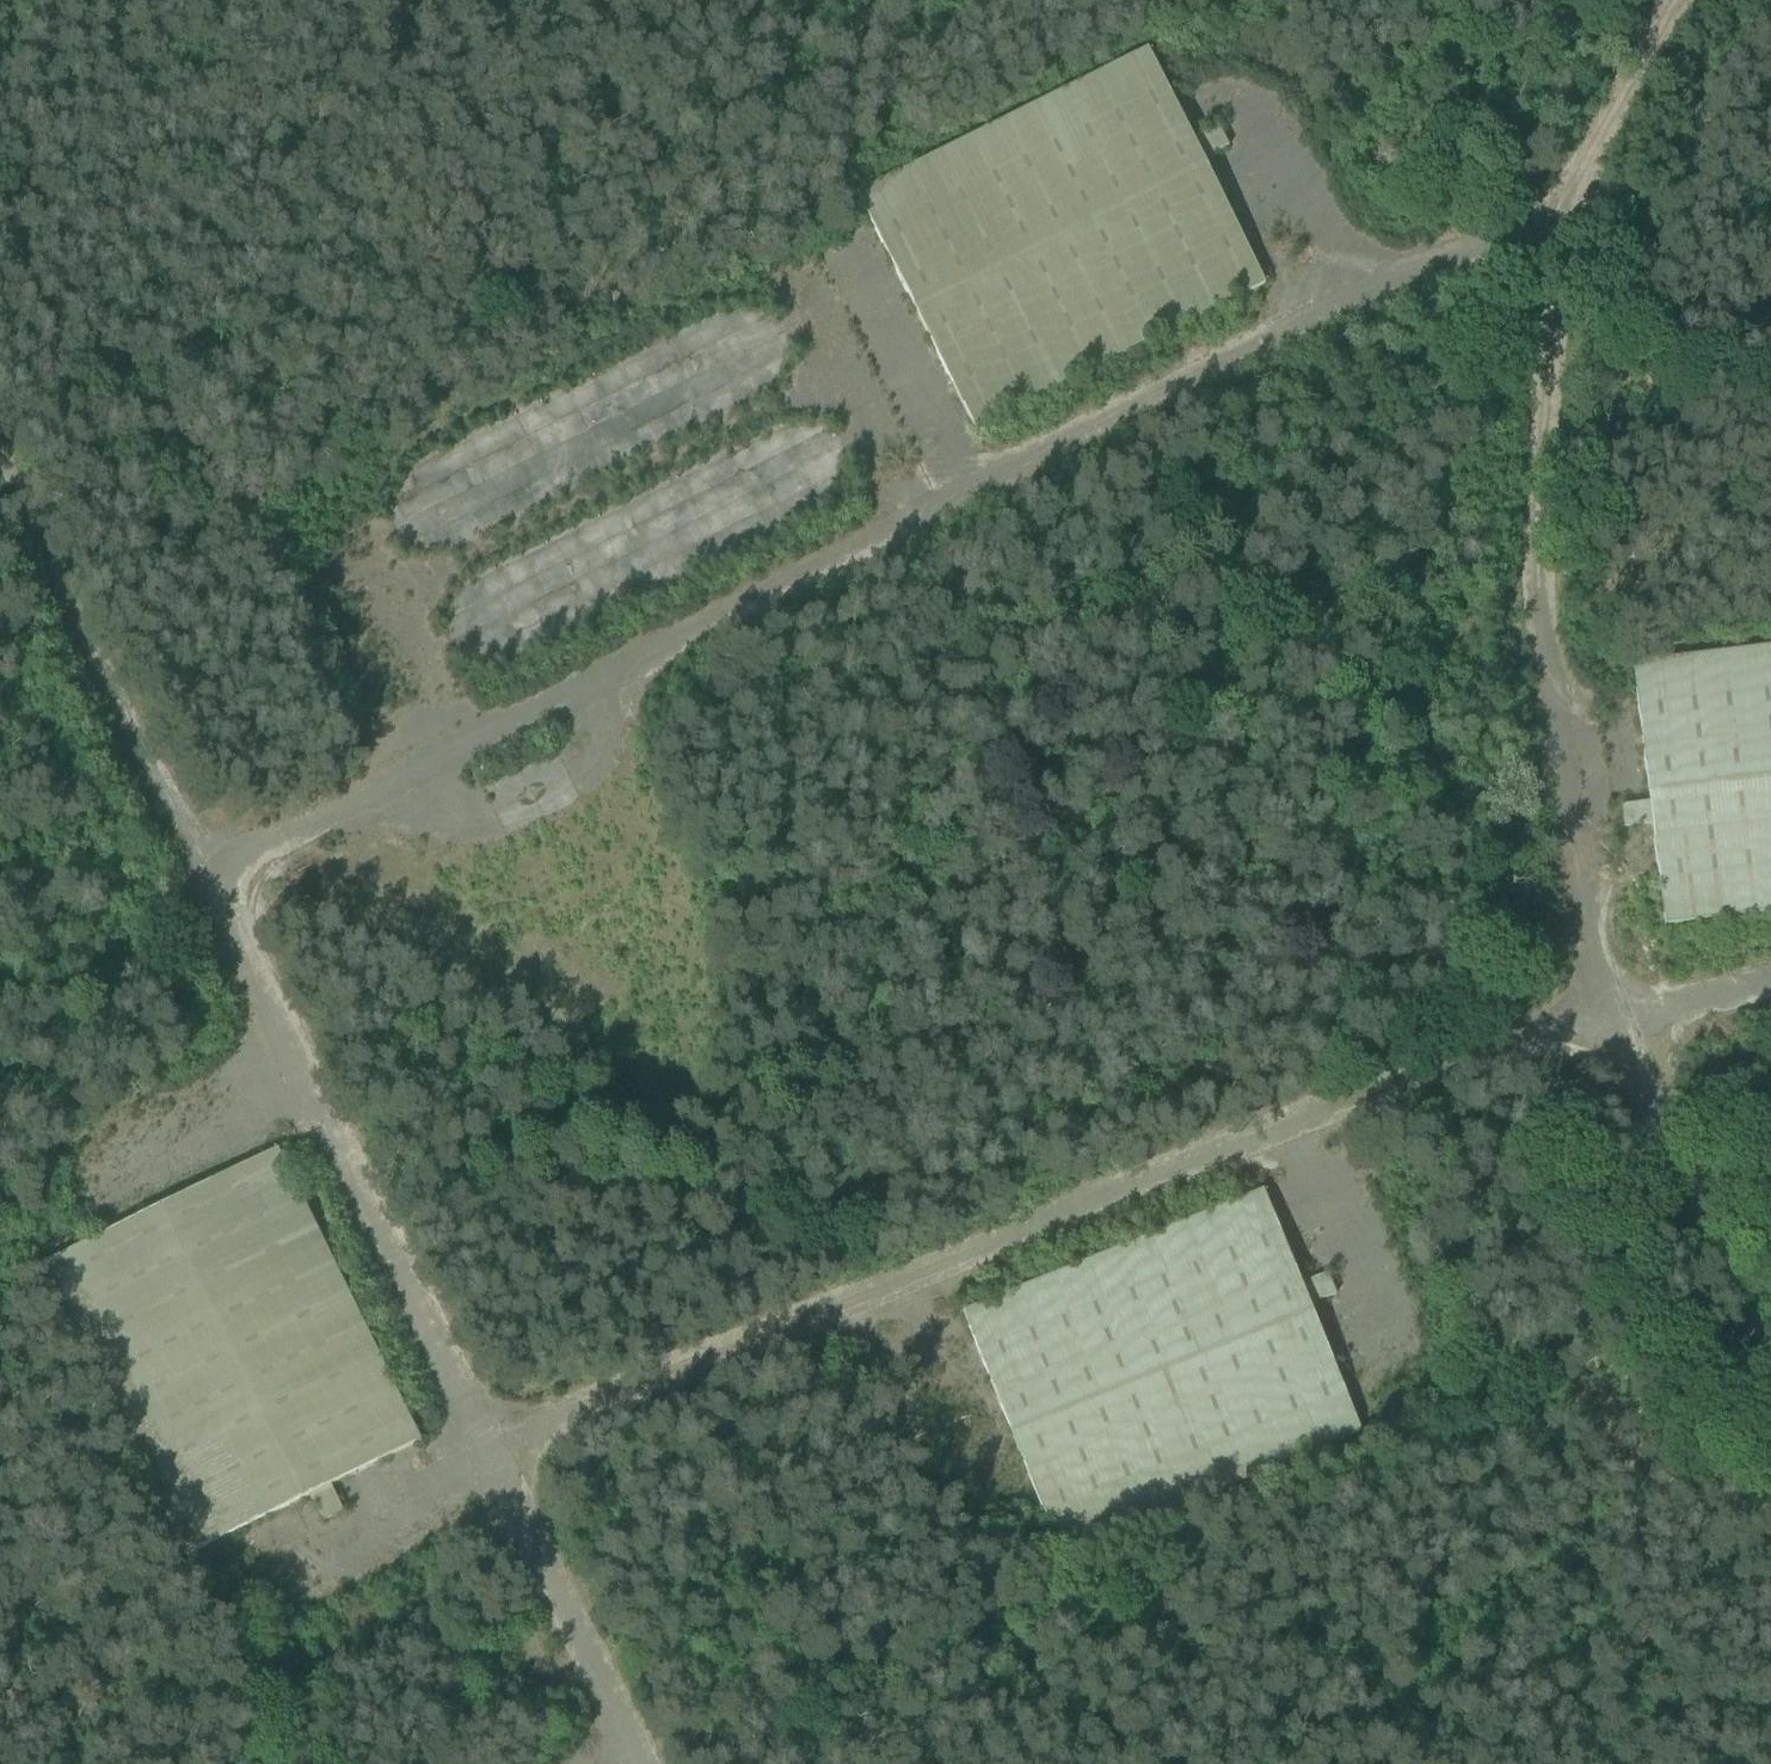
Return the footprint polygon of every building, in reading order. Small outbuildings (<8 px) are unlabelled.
[(1148,52),(858,197),(868,218),(975,432),(1265,287),(1203,162),(1229,149),(1219,129),(1193,142),(1169,93),(1148,52)] [(1633,666),(1650,804),(1621,808),(1624,829),(1652,826),(1665,926),(1770,913),(1770,649),(1633,666)] [(507,1151),(512,1165),(525,1161),(521,1147),(507,1151)] [(279,1153),(43,1268),(186,1560),(311,1498),(324,1524),(344,1514),(331,1489),(422,1444),(279,1153)] [(1263,1193),(963,1315),(1061,1558),(1362,1436),(1310,1307),(1336,1296),(1328,1276),(1301,1287),(1263,1193)]
